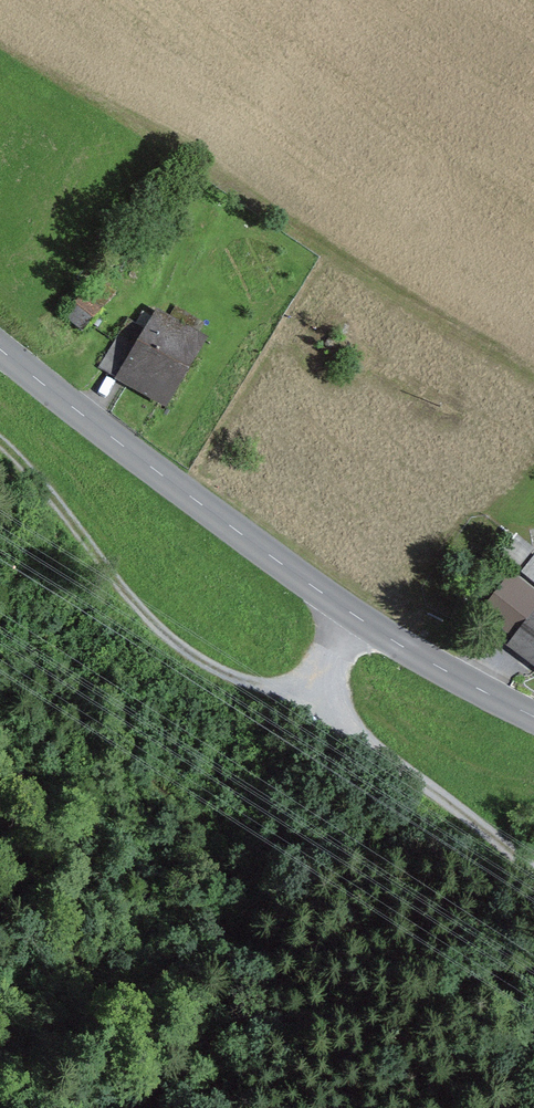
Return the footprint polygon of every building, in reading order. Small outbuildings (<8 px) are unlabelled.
[(83,326),(109,296),(95,283),(70,313),(83,326)] [(198,340),(159,316),(148,333),(128,321),(103,361),(123,373),(126,369),(166,392),(198,340)] [(524,571),(533,579),(533,558),(524,571)] [(511,574),(480,616),(513,639),(533,612),(533,591),(511,574)] [(527,648),(533,654),(533,612),(513,639),(510,642),(524,653),(527,648)]
